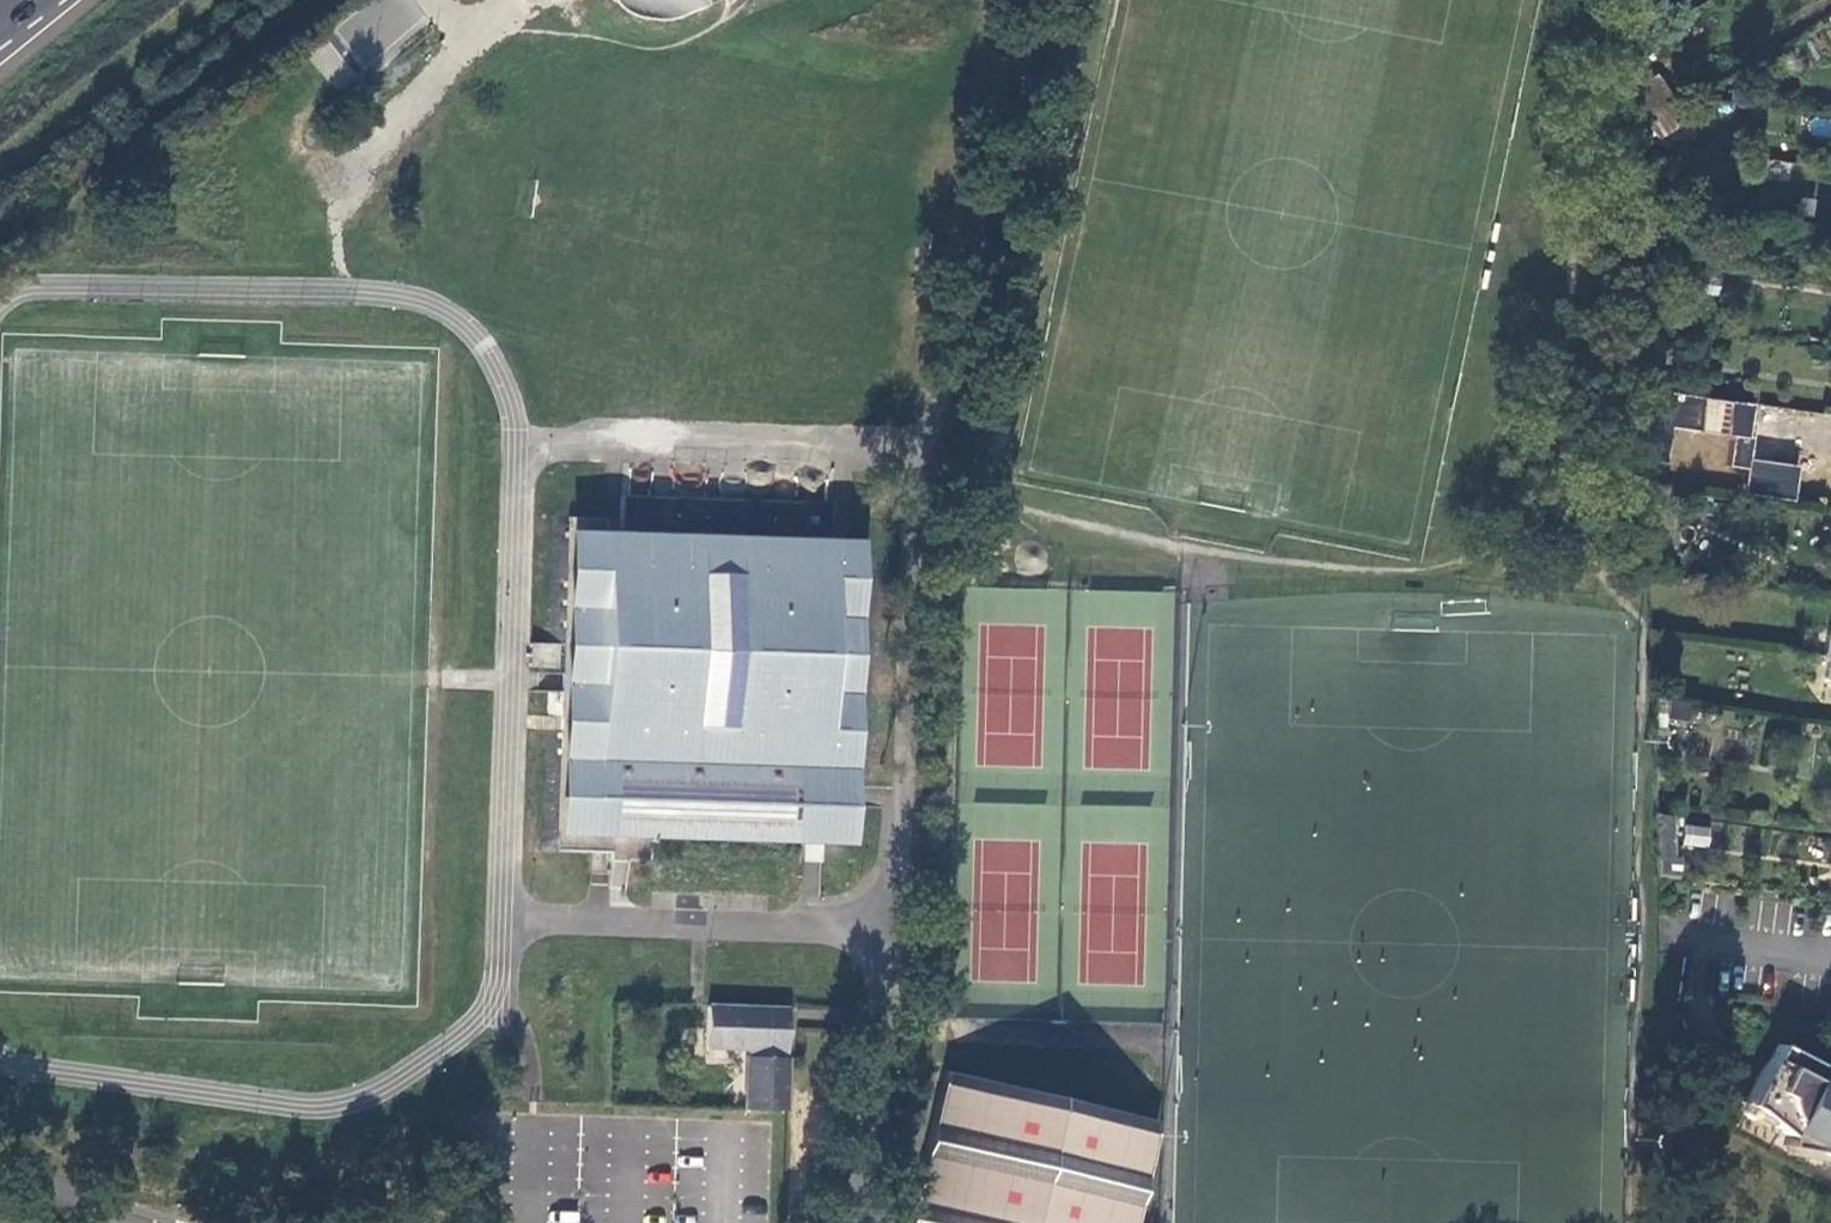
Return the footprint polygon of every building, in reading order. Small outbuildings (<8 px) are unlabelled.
[(1652,68),(1625,84),(1628,134),(1648,122),(1676,106),(1652,68)] [(1648,122),(1657,137),(1687,118),(1678,104),(1676,106),(1648,122)] [(1677,392),(1638,387),(1640,438),(1669,443),(1677,392)] [(601,516),(565,515),(554,849),(608,851),(608,859),(647,861),(648,836),(841,842),(847,539),(831,538),(830,501),(620,494),(619,531),(600,530),(601,516)] [(555,641),(527,640),(526,664),(554,664),(555,641)] [(1675,816),(1656,813),(1659,860),(1671,857),(1675,816)] [(1686,827),(1684,844),(1708,846),(1709,829),(1686,827)] [(788,1009),(709,1006),(708,1046),(745,1048),(743,1108),(784,1110),(788,1009)] [(1745,1103),(1754,1108),(1786,1135),(1784,1145),(1815,1151),(1830,1159),(1830,1068),(1823,1066),(1777,1043),(1745,1103)] [(942,1083),(908,1222),(1131,1222),(1152,1134),(942,1083)]
